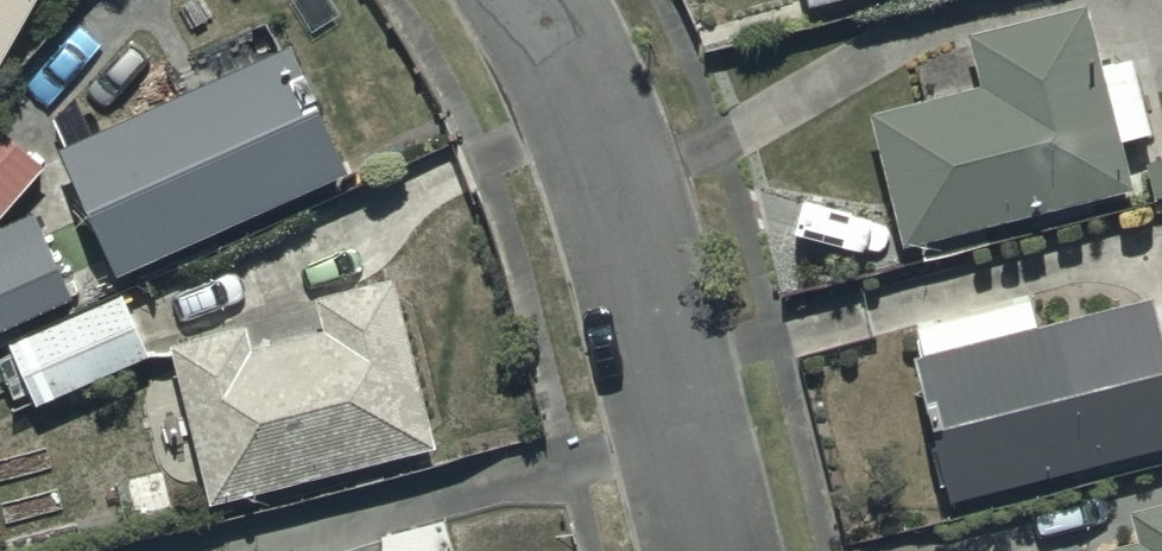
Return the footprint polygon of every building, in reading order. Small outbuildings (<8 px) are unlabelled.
[(24,0),(0,0),(0,42),(24,0)] [(799,9),(835,0),(796,0),(799,9)] [(890,247),(1121,190),(1110,142),(1138,135),(1119,59),(1091,66),(1075,0),(1074,0),(956,28),(969,85),(856,112),(890,247)] [(48,148),(107,277),(340,172),(309,103),(316,99),(305,74),(298,77),(282,42),(48,148)] [(41,165),(0,132),(0,215),(41,165)] [(1148,200),(1161,196),(1161,158),(1138,164),(1148,200)] [(74,303),(33,216),(0,231),(0,337),(74,303)] [(240,326),(162,344),(199,504),(425,452),(384,277),(307,295),(315,329),(244,345),(240,326)] [(1,345),(27,405),(143,355),(117,295),(1,345)] [(913,357),(900,360),(938,504),(1161,447),(1161,380),(1142,299),(1032,327),(1025,299),(906,329),(913,357)] [(1118,507),(1127,542),(1093,550),(1161,550),(1161,496),(1118,507)]
